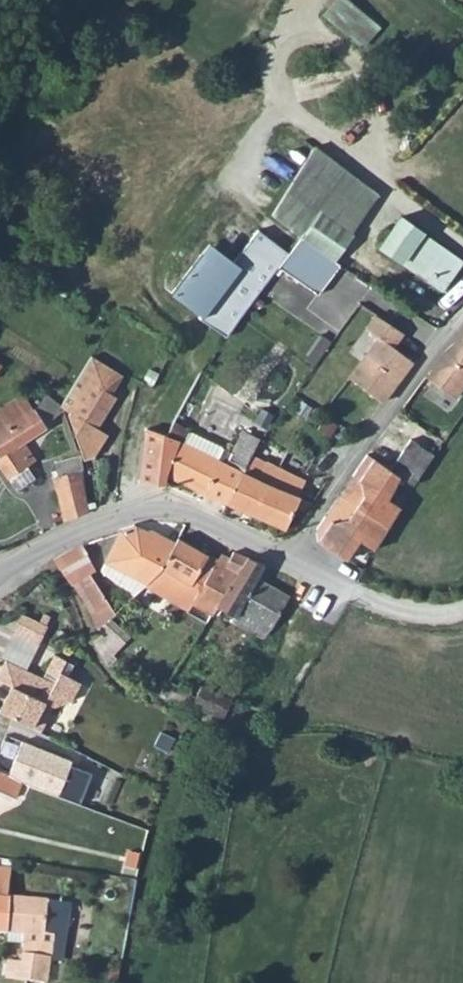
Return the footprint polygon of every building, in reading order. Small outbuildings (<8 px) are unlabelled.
[(324,11),(364,46),(383,24),(354,0),(333,0),(324,11)] [(297,239),(332,260),(377,195),(313,147),(271,219),(297,239)] [(374,243),(435,288),(457,257),(395,212),(374,243)] [(277,269),(287,254),(254,232),(229,266),(201,246),(164,298),(224,340),(277,269)] [(332,260),(297,239),(287,254),(277,269),(318,296),(338,266),(332,260)] [(383,331),(355,373),(388,395),(417,353),(397,339),(406,326),(379,309),(370,323),(383,331)] [(454,333),(444,343),(427,368),(461,392),(462,389),(462,324),(454,333)] [(123,371),(92,353),(63,401),(67,405),(79,427),(84,440),(90,451),(90,452),(97,452),(109,431),(99,425),(117,392),(112,390),(123,371)] [(27,383),(0,401),(0,441),(6,450),(0,453),(0,454),(13,473),(31,462),(20,442),(45,426),(43,422),(67,405),(63,401),(50,389),(37,398),(27,383)] [(185,439),(174,470),(232,499),(254,454),(262,439),(249,432),(231,462),(200,447),(210,427),(221,432),(229,416),(204,403),(194,422),(185,439)] [(163,429),(147,476),(163,480),(169,482),(174,470),(185,439),(163,429)] [(418,437),(399,467),(409,473),(422,482),(441,452),(418,437)] [(372,450),(357,472),(365,477),(368,489),(361,501),(394,520),(408,502),(395,493),(409,473),(399,467),(372,450)] [(309,480),(254,454),(232,499),(288,525),(296,509),(306,513),(315,501),(302,494),(309,480)] [(61,498),(66,519),(94,507),(93,494),(90,475),(88,455),(61,458),(63,471),(55,472),(61,498)] [(361,501),(353,513),(339,516),(330,511),(321,524),(321,535),(343,549),(349,553),(363,534),(378,543),(394,520),(361,501)] [(115,528),(105,554),(155,578),(160,573),(166,565),(180,539),(152,526),(148,530),(132,522),(115,528)] [(180,539),(166,565),(179,572),(185,575),(179,588),(202,598),(215,569),(222,553),(183,534),(180,539)] [(70,542),(57,553),(70,569),(81,583),(96,570),(86,560),(95,552),(83,539),(70,542)] [(215,569),(202,598),(223,608),(249,552),(236,546),(232,553),(223,548),(222,553),(215,569)] [(249,552),(223,608),(236,614),(241,606),(279,622),(293,589),(266,577),(273,562),(249,552)] [(236,614),(235,617),(268,633),(275,623),(279,622),(241,606),(236,614)] [(46,624),(22,612),(14,629),(37,640),(46,624)] [(2,703),(32,717),(41,722),(53,699),(70,694),(80,677),(60,666),(66,655),(56,650),(46,668),(56,673),(53,680),(4,656),(0,664),(0,677),(11,682),(2,703)] [(201,679),(188,697),(213,714),(218,714),(231,696),(201,679)] [(23,734),(8,766),(8,768),(20,775),(32,781),(79,800),(92,770),(70,760),(72,756),(23,734)] [(13,790),(20,775),(8,768),(8,766),(0,763),(0,785),(13,790)] [(6,929),(8,895),(5,894),(0,894),(0,928),(6,929)] [(44,898),(8,895),(6,929),(22,930),(22,938),(20,962),(12,962),(10,978),(34,980),(39,952),(51,953),(56,924),(54,922),(43,921),(44,898)] [(22,930),(6,929),(5,937),(22,938),(22,930)]
